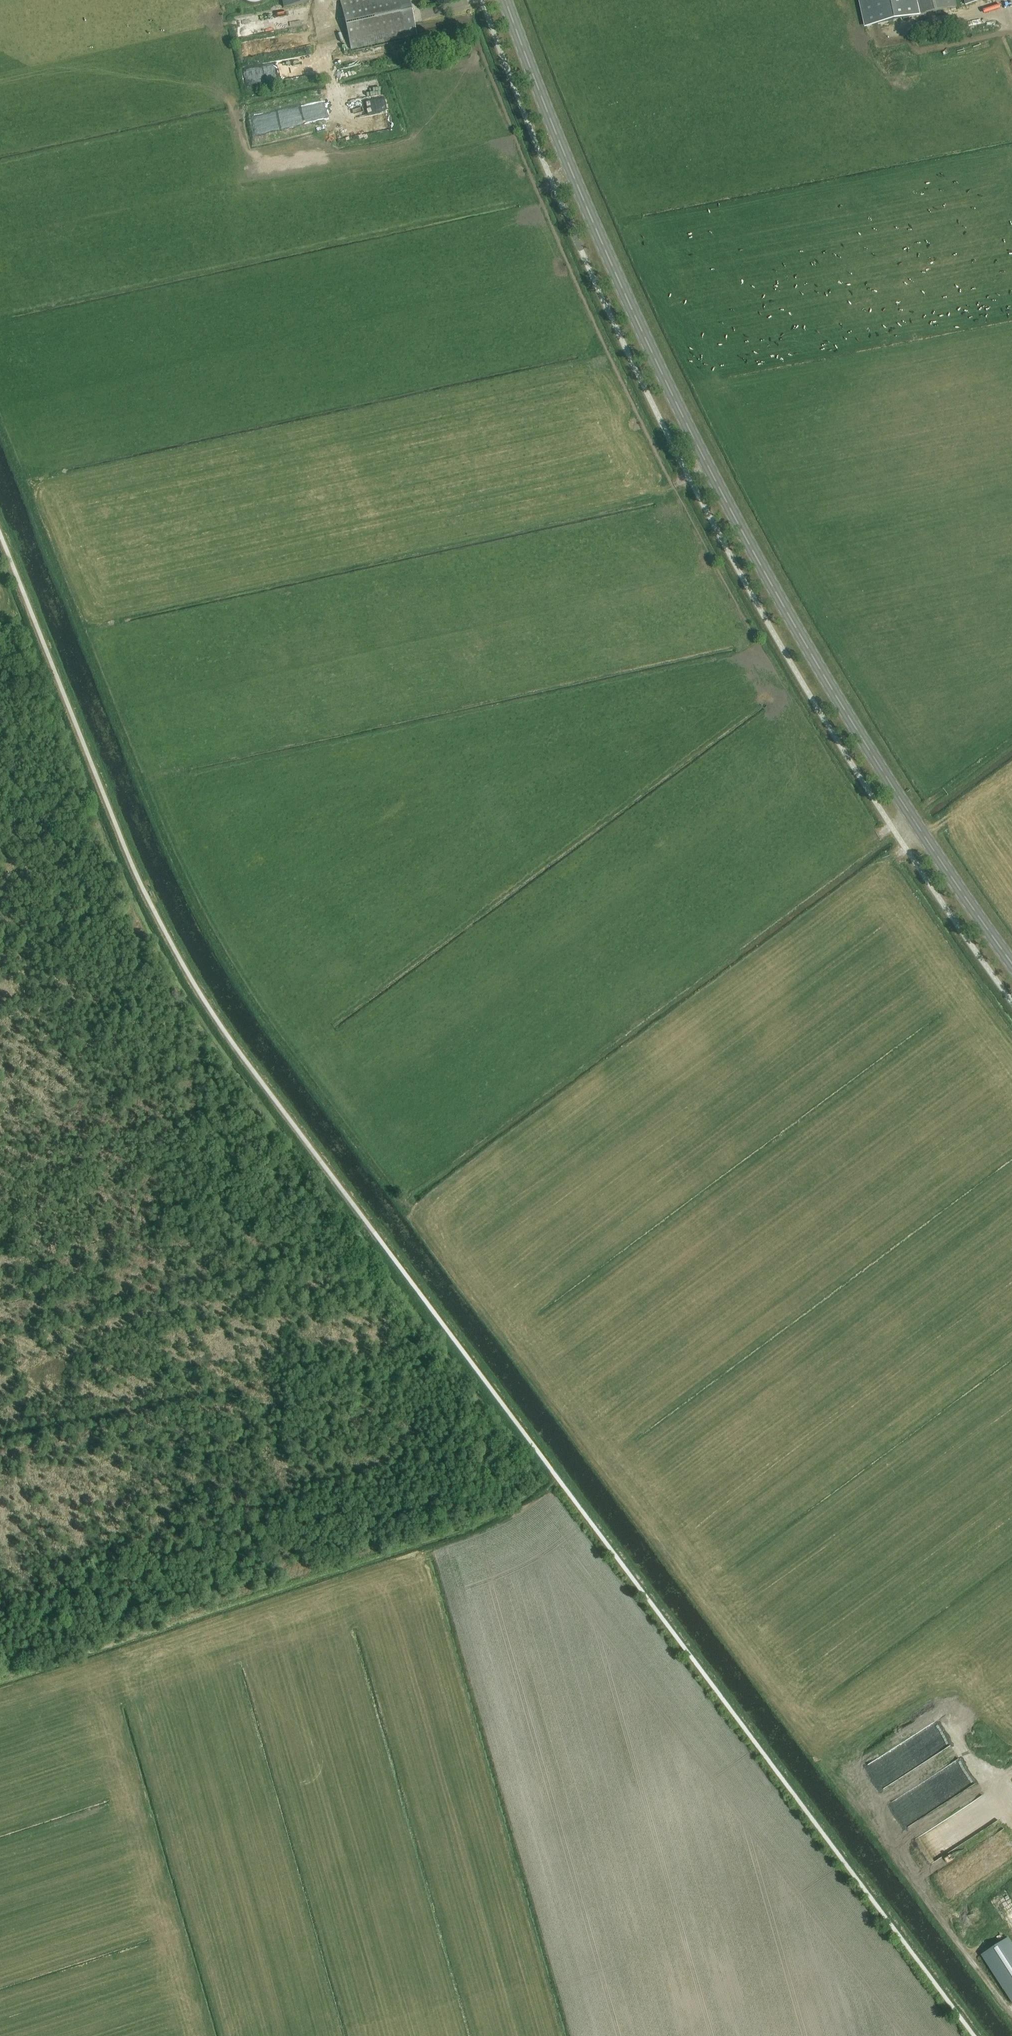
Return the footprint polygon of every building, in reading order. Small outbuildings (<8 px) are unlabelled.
[(406,37),(416,35),(409,0),(341,0),(340,0),(351,49),(406,37)] [(861,27),(867,26),(915,16),(911,0),(855,0),(861,27)] [(915,16),(956,7),(955,0),(911,0),(915,16)] [(1011,2003),(1011,1942),(1008,1937),(981,1955),(1011,2003)]
